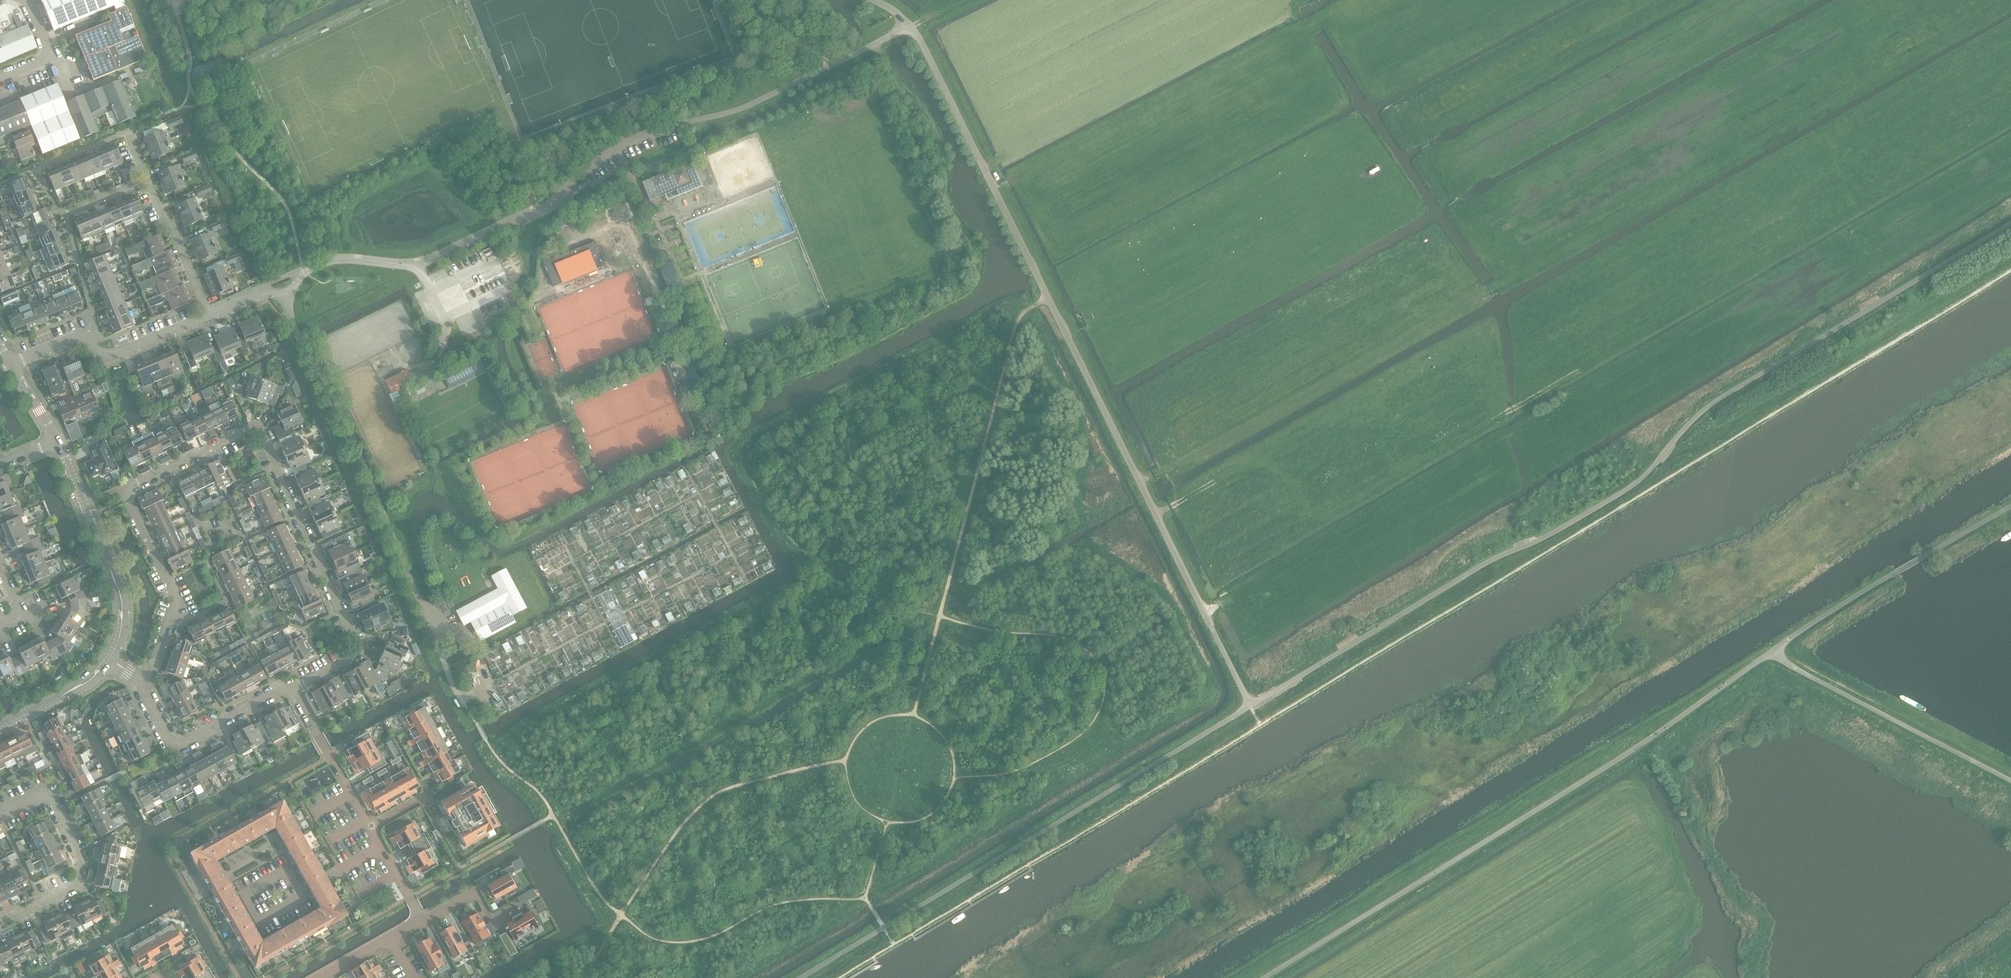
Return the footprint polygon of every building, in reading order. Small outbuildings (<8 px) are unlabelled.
[(55,31),(114,6),(116,12),(127,8),(123,0),(41,0),(55,31)] [(148,58),(127,8),(116,12),(108,15),(111,22),(76,37),(77,39),(79,44),(94,81),(148,58)] [(8,33),(0,37),(0,45),(0,46),(7,61),(38,48),(28,25),(8,33)] [(121,81),(103,88),(110,106),(128,98),(121,81)] [(4,87),(12,108),(22,104),(14,83),(4,87)] [(57,85),(20,100),(21,102),(31,126),(43,155),(80,140),(68,112),(57,85)] [(0,89),(0,106),(2,112),(12,108),(4,87),(0,89)] [(103,88),(84,95),(92,113),(110,106),(103,88)] [(84,95),(65,103),(69,112),(68,112),(80,140),(99,132),(94,119),(111,112),(117,125),(136,117),(128,98),(110,106),(92,113),(84,95)] [(169,129),(183,123),(181,117),(167,123),(169,129)] [(168,158),(167,154),(172,152),(169,147),(170,147),(169,144),(168,144),(163,131),(144,139),(152,160),(158,158),(159,161),(161,161),(167,159),(168,158)] [(35,135),(25,139),(33,160),(43,155),(35,135)] [(25,139),(15,143),(23,163),(33,160),(25,139)] [(15,143),(5,147),(13,167),(23,163),(15,143)] [(0,149),(0,162),(4,171),(13,167),(5,147),(0,149)] [(115,147),(106,151),(113,168),(122,164),(115,147)] [(106,151),(96,155),(103,172),(113,168),(106,151)] [(184,163),(198,157),(195,151),(181,157),(184,163)] [(96,155),(86,159),(93,176),(103,172),(96,155)] [(86,159),(77,163),(84,180),(93,176),(86,159)] [(77,163),(67,167),(74,184),(84,180),(77,163)] [(648,201),(658,197),(675,190),(678,195),(700,186),(691,164),(685,167),(684,165),(651,178),(641,183),(648,201)] [(166,194),(186,187),(183,181),(184,180),(183,178),(182,178),(177,165),(158,173),(166,194)] [(67,167),(57,171),(64,188),(74,184),(67,167)] [(55,192),(64,188),(57,171),(48,175),(55,192)] [(9,185),(14,197),(30,190),(25,179),(9,185)] [(198,197),(212,191),(210,185),(196,191),(198,197)] [(14,197),(19,208),(34,202),(30,190),(14,197)] [(136,198),(127,202),(134,219),(143,215),(136,198)] [(185,228),(204,220),(202,214),(201,211),(195,198),(176,206),(185,228)] [(630,200),(608,206),(613,224),(635,217),(630,200)] [(23,219),(30,216),(39,213),(34,202),(19,208),(23,219)] [(127,202),(117,206),(124,223),(134,219),(127,202)] [(117,206),(107,210),(114,227),(124,223),(117,206)] [(47,209),(39,213),(30,216),(35,227),(51,220),(47,209)] [(107,210),(98,214),(105,231),(114,227),(107,210)] [(82,241),(105,231),(98,214),(97,212),(74,221),(82,241)] [(35,227),(39,238),(56,232),(51,220),(35,227)] [(213,232),(227,226),(224,220),(210,225),(213,232)] [(39,238),(44,250),(60,243),(56,232),(39,238)] [(199,262),(218,254),(216,248),(215,245),(209,233),(190,240),(199,262)] [(143,251),(147,260),(147,261),(167,252),(160,235),(125,249),(128,257),(143,251)] [(542,263),(550,282),(552,287),(562,283),(560,279),(593,266),(595,270),(604,266),(594,242),(542,263)] [(44,250),(41,251),(46,262),(48,261),(65,254),(60,243),(44,250)] [(171,250),(167,252),(147,261),(147,260),(132,266),(135,275),(154,267),(158,276),(175,269),(178,268),(171,250)] [(48,261),(46,262),(50,273),(53,272),(69,265),(65,254),(48,261)] [(109,254),(88,263),(92,272),(108,265),(106,260),(111,258),(109,254)] [(228,266),(242,260),(239,254),(225,259),(228,266)] [(670,293),(684,287),(673,261),(659,267),(670,293)] [(6,264),(6,265),(0,267),(0,280),(10,276),(8,269),(12,267),(10,263),(6,265),(6,264)] [(108,265),(92,272),(96,282),(113,275),(108,265)] [(231,289),(232,288),(230,283),(231,283),(229,280),(223,267),(204,275),(213,296),(227,290),(231,289)] [(158,285),(161,295),(162,295),(182,287),(182,286),(175,269),(158,276),(139,284),(142,292),(158,285)] [(63,280),(62,278),(68,275),(67,271),(60,274),(56,275),(59,281),(63,280)] [(10,276),(0,280),(0,294),(15,287),(12,280),(17,278),(15,274),(10,276)] [(113,275),(96,282),(100,292),(116,285),(113,275)] [(116,285),(100,292),(104,301),(120,294),(116,285)] [(185,285),(182,286),(182,287),(162,295),(161,295),(146,301),(150,309),(168,301),(173,311),(193,302),(185,285)] [(74,287),(63,292),(72,313),(83,308),(74,287)] [(63,292),(52,297),(61,317),(72,313),(63,292)] [(4,306),(15,301),(12,294),(1,298),(4,306)] [(120,294),(104,301),(108,311),(125,304),(120,294)] [(52,297),(51,296),(40,300),(49,322),(61,317),(52,297)] [(651,297),(645,299),(649,309),(654,306),(651,297)] [(38,326),(49,322),(40,300),(29,304),(38,326)] [(29,305),(18,309),(21,315),(27,331),(38,326),(29,304),(29,305)] [(108,311),(105,312),(114,335),(115,335),(134,327),(125,304),(108,311)] [(662,307),(651,312),(660,335),(671,330),(662,307)] [(16,336),(27,331),(21,315),(9,319),(16,336)] [(243,335),(237,338),(241,346),(242,350),(249,348),(246,341),(265,334),(258,316),(239,325),(243,335)] [(218,348),(213,350),(213,352),(218,363),(224,360),(222,354),(241,346),(237,338),(233,329),(214,337),(218,348)] [(194,360),(213,352),(213,350),(206,335),(187,343),(191,353),(185,356),(190,369),(197,366),(194,360)] [(159,352),(153,355),(169,394),(176,391),(169,376),(182,371),(174,351),(161,356),(159,352)] [(691,353),(683,356),(688,371),(697,367),(691,353)] [(163,396),(169,394),(153,355),(147,358),(148,361),(135,367),(144,387),(157,382),(163,396)] [(444,375),(451,391),(487,373),(479,357),(444,375)] [(77,358),(62,364),(69,383),(74,396),(83,392),(78,382),(86,379),(77,358)] [(225,362),(219,364),(223,373),(229,371),(225,362)] [(64,385),(69,383),(62,364),(56,367),(55,364),(39,370),(51,398),(66,391),(64,385)] [(408,370),(386,381),(392,394),(414,383),(408,370)] [(295,379),(293,375),(288,377),(289,379),(286,383),(290,386),(295,379)] [(246,398),(257,402),(264,382),(251,377),(249,383),(244,381),(239,394),(247,397),(246,398)] [(232,378),(223,382),(226,388),(235,385),(232,378)] [(276,386),(264,382),(257,402),(266,405),(267,404),(274,407),(278,395),(283,396),(285,389),(276,386)] [(90,389),(83,392),(74,396),(67,398),(70,404),(59,408),(64,422),(78,417),(77,414),(84,411),(87,419),(100,413),(90,389)] [(239,417),(229,397),(219,403),(221,408),(232,431),(237,429),(233,420),(239,417)] [(401,399),(396,401),(404,417),(409,415),(401,399)] [(273,428),(279,441),(291,435),(295,434),(292,427),(302,423),(294,406),(278,414),(280,420),(278,421),(280,425),(273,428)] [(228,433),(232,431),(221,408),(211,413),(218,427),(222,425),(225,430),(226,430),(228,433)] [(216,439),(215,435),(216,434),(214,429),(218,427),(211,413),(201,418),(208,432),(207,432),(210,437),(212,441),(216,439)] [(187,442),(197,437),(191,423),(188,418),(188,417),(177,422),(187,442)] [(197,437),(207,432),(208,432),(201,418),(191,423),(197,437)] [(77,423),(67,427),(69,432),(79,428),(77,423)] [(183,444),(173,423),(163,428),(173,449),(183,444)] [(163,428),(152,433),(162,454),(173,449),(163,428)] [(152,432),(142,437),(152,459),(162,454),(152,433),(152,432)] [(281,448),(285,458),(305,449),(299,437),(293,439),(291,435),(279,441),(282,448),(281,448)] [(132,442),(135,448),(142,464),(152,459),(142,437),(132,442)] [(102,476),(117,469),(103,440),(90,446),(96,459),(85,464),(92,478),(101,473),(102,476)] [(131,469),(142,464),(135,448),(124,453),(131,469)] [(291,467),(294,474),(306,469),(304,464),(310,462),(305,449),(285,458),(290,468),(291,467)] [(323,452),(322,455),(324,459),(330,457),(327,450),(323,452)] [(207,466),(208,467),(217,484),(216,485),(217,486),(228,481),(219,461),(207,466)] [(208,467),(198,472),(207,489),(216,485),(217,484),(208,467)] [(296,481),(300,491),(319,482),(314,470),(308,472),(306,469),(294,474),(297,480),(296,481)] [(198,472),(188,477),(196,494),(207,489),(198,472)] [(10,494),(5,483),(10,481),(7,475),(0,477),(0,498),(10,494)] [(186,499),(196,494),(188,477),(178,482),(186,499)] [(250,498),(251,497),(268,489),(269,489),(270,489),(265,477),(245,486),(250,498)] [(305,500),(309,507),(321,501),(319,497),(325,495),(319,482),(300,491),(305,501),(305,500)] [(273,499),(269,489),(268,489),(251,497),(256,507),(273,499)] [(163,501),(157,490),(138,499),(143,511),(144,510),(144,509),(161,501),(162,502),(163,501)] [(7,516),(21,510),(18,504),(14,505),(10,494),(0,498),(0,513),(5,511),(7,516)] [(278,509),(273,499),(256,507),(260,517),(278,509)] [(144,510),(149,520),(166,511),(162,502),(161,501),(144,509),(144,510)] [(310,514),(315,524),(334,515),(328,502),(323,505),(321,501),(309,507),(311,513),(310,514)] [(213,502),(203,507),(203,508),(205,512),(215,507),(213,502)] [(283,520),(278,509),(260,517),(265,528),(283,520)] [(1,525),(7,537),(25,530),(20,519),(24,517),(21,510),(7,516),(9,522),(1,525)] [(149,520),(154,530),(171,522),(166,511),(149,520)] [(340,527),(334,515),(315,524),(319,533),(320,533),(323,540),(341,532),(340,527)] [(154,530),(159,540),(176,532),(171,522),(154,530)] [(267,532),(272,542),(289,535),(284,524),(267,532)] [(24,545),(26,550),(40,544),(38,538),(29,541),(25,530),(7,537),(12,550),(24,545)] [(159,540),(164,550),(181,542),(185,540),(180,530),(176,532),(159,540)] [(294,545),(289,535),(272,542),(276,553),(294,545)] [(330,554),(334,562),(353,554),(344,535),(321,546),(326,556),(330,554)] [(186,552),(181,542),(164,550),(169,560),(186,552)] [(21,559),(26,571),(44,563),(40,552),(43,551),(40,544),(26,550),(29,556),(21,559)] [(299,556),(294,545),(276,553),(281,563),(299,556)] [(81,548),(74,550),(77,557),(83,554),(81,548)] [(212,557),(217,568),(234,559),(229,549),(212,557)] [(187,551),(186,552),(169,560),(167,561),(173,572),(193,562),(187,551)] [(334,571),(338,580),(360,570),(353,554),(334,562),(337,569),(334,571)] [(303,566),(299,556),(281,563),(286,574),(303,566)] [(239,569),(234,559),(217,568),(222,578),(239,569)] [(46,562),(44,563),(26,571),(31,584),(40,580),(42,586),(58,578),(55,572),(53,572),(51,568),(53,567),(50,561),(46,562)] [(227,588),(244,580),(239,569),(222,578),(227,588)] [(287,578),(292,589),(310,581),(305,570),(287,578)] [(345,587),(349,595),(368,586),(360,570),(338,580),(342,589),(345,587)] [(498,589),(457,611),(464,625),(472,621),(481,638),(515,620),(512,615),(526,608),(506,570),(492,577),(498,589)] [(70,595),(73,602),(85,598),(82,592),(80,592),(73,579),(56,587),(62,600),(70,595)] [(227,588),(232,598),(249,590),(244,580),(227,588)] [(292,589),(297,599),(314,591),(310,581),(292,589)] [(375,603),(368,586),(349,595),(352,602),(349,604),(353,613),(375,603)] [(620,605),(612,589),(597,597),(605,613),(620,605)] [(232,598),(237,609),(254,601),(249,590),(232,598)] [(319,601),(314,591),(297,599),(301,609),(302,609),(319,602),(319,601)] [(87,613),(85,598),(73,602),(73,609),(77,611),(75,615),(67,610),(60,621),(76,632),(83,620),(87,613)] [(320,600),(319,601),(319,602),(302,609),(301,609),(300,609),(305,621),(325,612),(320,600)] [(366,631),(387,621),(383,613),(385,612),(382,604),(358,615),(366,631)] [(229,609),(219,614),(226,628),(236,623),(229,609)] [(219,614),(209,619),(215,633),(226,628),(219,614)] [(209,619),(198,624),(205,638),(215,633),(209,619)] [(59,640),(53,642),(60,656),(69,651),(73,644),(70,642),(76,632),(60,621),(53,633),(60,637),(59,640)] [(186,637),(194,645),(195,643),(205,638),(198,624),(188,630),(190,635),(186,637)] [(626,625),(614,631),(623,647),(639,638),(636,634),(632,636),(626,625)] [(407,628),(398,630),(399,637),(409,635),(407,628)] [(271,632),(261,637),(263,641),(267,639),(273,636),(271,632)] [(388,643),(383,652),(402,662),(408,649),(402,646),(404,642),(392,636),(389,643),(388,643)] [(177,640),(173,652),(189,657),(193,645),(194,645),(186,637),(184,642),(177,640)] [(289,643),(290,644),(299,661),(299,662),(310,656),(300,637),(289,643)] [(42,638),(30,644),(39,661),(50,656),(51,660),(60,656),(53,642),(46,646),(42,638)] [(244,638),(234,644),(236,648),(246,642),(244,638)] [(267,639),(263,641),(267,648),(273,645),(269,638),(267,639)] [(22,658),(17,661),(24,674),(30,671),(28,667),(39,661),(30,644),(18,650),(22,658)] [(290,644),(280,649),(289,666),(299,661),(290,644)] [(229,647),(218,652),(221,656),(231,650),(229,647)] [(280,649),(270,655),(279,671),(289,666),(280,649)] [(233,653),(227,656),(229,659),(235,656),(240,654),(238,650),(233,653)] [(173,652),(169,663),(186,668),(189,657),(173,652)] [(376,669),(374,671),(380,682),(387,678),(390,671),(396,674),(402,662),(383,652),(379,662),(376,669)] [(0,657),(0,669),(4,677),(8,675),(14,676),(16,675),(17,677),(24,674),(17,661),(11,663),(7,654),(0,657)] [(269,677),(279,671),(270,655),(260,660),(269,677)] [(222,659),(218,661),(219,664),(223,662),(229,659),(227,656),(222,659)] [(361,668),(354,672),(364,690),(380,682),(374,671),(368,660),(359,665),(361,668)] [(173,675),(171,680),(183,679),(182,678),(186,668),(169,663),(166,673),(173,675)] [(259,665),(249,670),(256,684),(266,679),(259,665)] [(246,690),(256,684),(249,670),(238,676),(246,690)] [(345,673),(337,677),(348,699),(364,690),(354,672),(346,676),(345,673)] [(226,676),(210,685),(213,690),(219,702),(224,699),(225,701),(236,695),(228,681),(226,676)] [(236,695),(246,690),(238,676),(228,681),(236,695)] [(329,685),(322,689),(332,707),(348,699),(337,677),(327,682),(329,685)] [(391,686),(385,689),(389,697),(397,693),(396,691),(406,686),(401,678),(390,684),(391,686)] [(167,688),(172,699),(188,691),(183,681),(183,679),(171,680),(174,685),(167,688)] [(316,716),(332,707),(322,689),(315,693),(313,690),(304,695),(316,716)] [(172,699),(177,709),(192,701),(188,691),(172,699)] [(109,717),(129,707),(129,706),(127,703),(123,703),(121,699),(105,707),(109,717)] [(193,701),(192,701),(177,709),(175,711),(178,716),(180,715),(183,720),(198,712),(196,709),(197,708),(199,705),(196,700),(193,701)] [(283,708),(274,713),(284,732),(300,723),(290,706),(284,709),(283,708)] [(109,717),(114,726),(130,718),(128,714),(130,713),(132,711),(131,710),(131,711),(129,707),(109,717)] [(404,722),(409,730),(430,719),(424,708),(416,713),(413,709),(408,712),(410,715),(405,718),(406,720),(404,722)] [(265,719),(259,723),(265,735),(268,741),(272,739),(274,743),(286,737),(283,732),(284,732),(274,713),(264,718),(265,719)] [(38,734),(40,738),(64,726),(59,716),(42,725),(45,730),(38,734)] [(132,721),(130,718),(114,726),(119,735),(139,725),(137,721),(136,721),(134,721),(132,721)] [(436,729),(430,719),(409,730),(414,739),(412,740),(415,744),(417,743),(416,743),(419,741),(418,739),(436,729)] [(80,722),(79,722),(75,724),(78,731),(82,729),(84,728),(82,725),(80,722)] [(252,725),(242,731),(252,749),(264,742),(261,737),(265,735),(259,723),(252,726),(252,725)] [(139,725),(119,735),(113,737),(118,747),(139,736),(138,732),(139,731),(141,729),(140,729),(139,725)] [(49,739),(52,744),(70,735),(65,726),(64,727),(64,726),(40,738),(42,742),(49,739)] [(417,743),(421,751),(442,740),(436,729),(418,739),(419,741),(416,743),(417,743)] [(240,755),(252,749),(242,731),(233,736),(227,740),(233,752),(237,750),(240,755)] [(347,757),(351,763),(375,750),(369,739),(371,738),(368,732),(354,740),(357,745),(353,748),(347,751),(350,756),(347,757)] [(26,733),(16,738),(24,754),(23,754),(25,758),(37,751),(35,747),(33,748),(26,733)] [(48,753),(50,758),(71,747),(70,747),(74,745),(70,735),(52,744),(55,750),(48,753)] [(141,740),(139,736),(118,747),(123,755),(128,753),(148,743),(146,739),(145,739),(143,739),(141,740)] [(14,759),(20,756),(23,754),(24,754),(16,738),(6,743),(14,759)] [(387,743),(386,744),(395,760),(399,758),(403,755),(393,739),(387,743)] [(448,751),(442,740),(421,751),(426,760),(424,761),(426,765),(428,764),(431,762),(430,760),(445,752),(448,751)] [(0,746),(0,754),(5,763),(14,759),(6,743),(0,746)] [(150,747),(148,743),(128,753),(133,762),(149,754),(147,750),(148,749),(150,747)] [(221,746),(221,747),(220,746),(217,748),(227,768),(237,763),(228,747),(225,749),(224,747),(221,746)] [(59,758),(62,764),(80,755),(79,755),(75,757),(71,747),(50,758),(52,761),(59,758)] [(213,755),(210,757),(218,773),(227,768),(217,748),(213,750),(213,751),(212,753),(213,755)] [(381,759),(375,750),(351,763),(357,774),(369,767),(372,772),(386,764),(383,758),(381,759)] [(428,764),(433,772),(451,762),(445,752),(430,760),(431,762),(428,764)] [(58,773),(60,777),(84,764),(80,755),(62,764),(64,769),(58,773)] [(203,756),(199,758),(209,777),(218,773),(210,757),(206,759),(205,757),(203,756)] [(195,765),(192,767),(200,782),(209,777),(199,758),(195,760),(194,761),(194,763),(195,765)] [(45,766),(42,760),(34,764),(34,765),(36,767),(37,770),(45,766)] [(453,760),(451,762),(433,772),(438,781),(440,780),(442,782),(446,780),(448,783),(454,780),(452,776),(460,772),(453,760)] [(68,777),(71,783),(85,776),(89,774),(84,764),(60,777),(62,781),(68,777)] [(185,766),(184,766),(181,768),(191,787),(200,782),(192,767),(188,769),(185,766)] [(177,775),(174,777),(185,797),(194,792),(191,787),(181,768),(177,770),(176,771),(176,773),(177,775)] [(408,769),(365,793),(373,807),(375,811),(379,809),(381,812),(395,803),(394,801),(400,797),(402,800),(416,792),(415,789),(418,787),(416,783),(408,769)] [(167,775),(167,776),(163,778),(173,797),(175,802),(185,797),(174,777),(170,778),(169,776),(167,775)] [(90,786),(85,776),(71,783),(74,789),(67,792),(69,796),(76,793),(90,786)] [(159,784),(156,786),(162,798),(164,802),(173,797),(163,778),(159,780),(158,780),(158,782),(159,784)] [(154,782),(144,787),(153,803),(162,798),(156,786),(154,782)] [(139,790),(135,792),(144,808),(153,803),(144,787),(143,784),(139,786),(138,786),(138,788),(139,790)] [(474,784),(441,803),(448,816),(449,816),(451,819),(449,820),(455,831),(457,830),(459,833),(458,834),(465,847),(487,834),(486,833),(498,826),(474,784)] [(75,807),(77,812),(101,800),(100,800),(105,798),(100,788),(96,790),(95,790),(81,797),(84,802),(79,805),(75,807)] [(88,812),(91,817),(105,810),(101,800),(77,812),(79,816),(88,812)] [(282,801),(189,853),(254,968),(347,916),(327,880),(325,875),(282,801)] [(84,826),(87,831),(110,819),(105,810),(91,817),(93,822),(84,826)] [(115,829),(110,819),(87,831),(89,836),(98,831),(101,837),(115,829)] [(43,822),(41,823),(40,820),(23,828),(25,832),(29,830),(34,840),(48,832),(46,829),(49,827),(46,822),(43,823),(43,822)] [(410,843),(413,849),(428,841),(424,834),(421,836),(414,823),(396,833),(398,835),(391,839),(395,846),(397,844),(400,849),(410,843)] [(50,836),(48,832),(34,840),(39,849),(56,841),(53,835),(50,836)] [(59,847),(56,841),(39,849),(43,859),(58,852),(56,848),(59,847)] [(431,848),(428,841),(413,849),(416,855),(407,861),(409,865),(407,867),(410,873),(417,870),(419,872),(433,864),(426,851),(431,848)] [(100,848),(99,853),(101,853),(120,857),(125,859),(128,848),(122,847),(104,842),(102,848),(100,848)] [(63,862),(58,852),(43,859),(48,869),(63,862)] [(99,853),(97,858),(100,859),(99,864),(117,868),(120,857),(101,853),(99,853)] [(95,869),(94,874),(97,875),(115,879),(117,868),(99,864),(98,869),(95,869)] [(511,875),(517,871),(513,865),(501,872),(504,878),(489,887),(496,899),(518,887),(511,875)] [(23,868),(10,875),(20,893),(30,888),(27,882),(29,881),(23,868)] [(413,873),(408,876),(414,886),(419,883),(413,873)] [(94,874),(93,879),(95,880),(94,886),(112,890),(115,879),(97,875),(94,874)] [(10,875),(1,879),(10,898),(20,893),(10,875)] [(10,898),(1,879),(0,880),(0,902),(1,903),(10,898)] [(533,889),(519,897),(522,904),(536,896),(533,889)] [(93,897),(83,902),(92,920),(102,915),(107,912),(101,900),(95,903),(93,897)] [(535,903),(540,911),(547,907),(542,899),(535,903)] [(82,925),(92,920),(83,902),(73,907),(75,913),(70,915),(77,928),(82,925)] [(62,912),(52,917),(62,936),(63,939),(73,934),(71,931),(71,930),(77,928),(70,915),(65,918),(62,912)] [(515,921),(507,925),(508,928),(506,929),(507,931),(509,930),(515,939),(523,935),(524,936),(532,932),(531,931),(539,926),(531,912),(523,916),(522,915),(514,919),(515,921)] [(481,920),(478,914),(463,923),(468,931),(469,931),(477,944),(482,941),(484,943),(492,939),(491,937),(497,934),(491,923),(486,925),(482,919),(481,920)] [(52,941),(62,936),(52,917),(42,922),(45,928),(40,930),(46,943),(51,940),(52,941)] [(172,925),(161,932),(171,949),(173,948),(175,951),(182,948),(181,945),(183,944),(180,939),(184,937),(180,931),(177,933),(172,925)] [(459,935),(454,926),(441,934),(455,958),(468,951),(471,956),(476,953),(469,941),(464,944),(463,942),(464,942),(460,934),(459,935)] [(26,931),(16,935),(26,954),(35,949),(35,948),(41,946),(33,930),(27,933),(26,931)] [(177,953),(175,951),(173,948),(171,949),(161,932),(151,937),(163,958),(171,954),(172,956),(177,953)] [(501,937),(506,945),(511,942),(507,933),(501,937)] [(7,943),(2,945),(10,961),(15,958),(15,959),(26,954),(16,935),(6,941),(7,943)] [(156,963),(163,958),(151,937),(142,943),(152,960),(149,962),(151,965),(152,967),(157,965),(156,963)] [(425,942),(424,941),(418,944),(419,946),(418,946),(432,972),(445,964),(442,959),(444,957),(437,944),(434,946),(431,939),(425,942)] [(144,969),(151,965),(149,962),(152,960),(142,943),(130,949),(135,957),(131,959),(135,965),(138,963),(141,968),(143,966),(144,969)] [(5,964),(10,961),(2,945),(0,946),(0,966),(5,964)] [(106,957),(90,966),(95,975),(111,967),(112,969),(116,967),(114,962),(110,965),(106,957)] [(196,977),(207,977),(213,975),(208,968),(206,969),(199,957),(181,967),(182,969),(176,973),(178,977),(194,977),(195,977),(196,977)] [(351,971),(355,977),(361,977),(372,972),(373,974),(377,972),(375,968),(371,970),(366,962),(362,965),(351,971)] [(95,975),(97,977),(113,977),(116,976),(112,969),(111,967),(95,975)]
